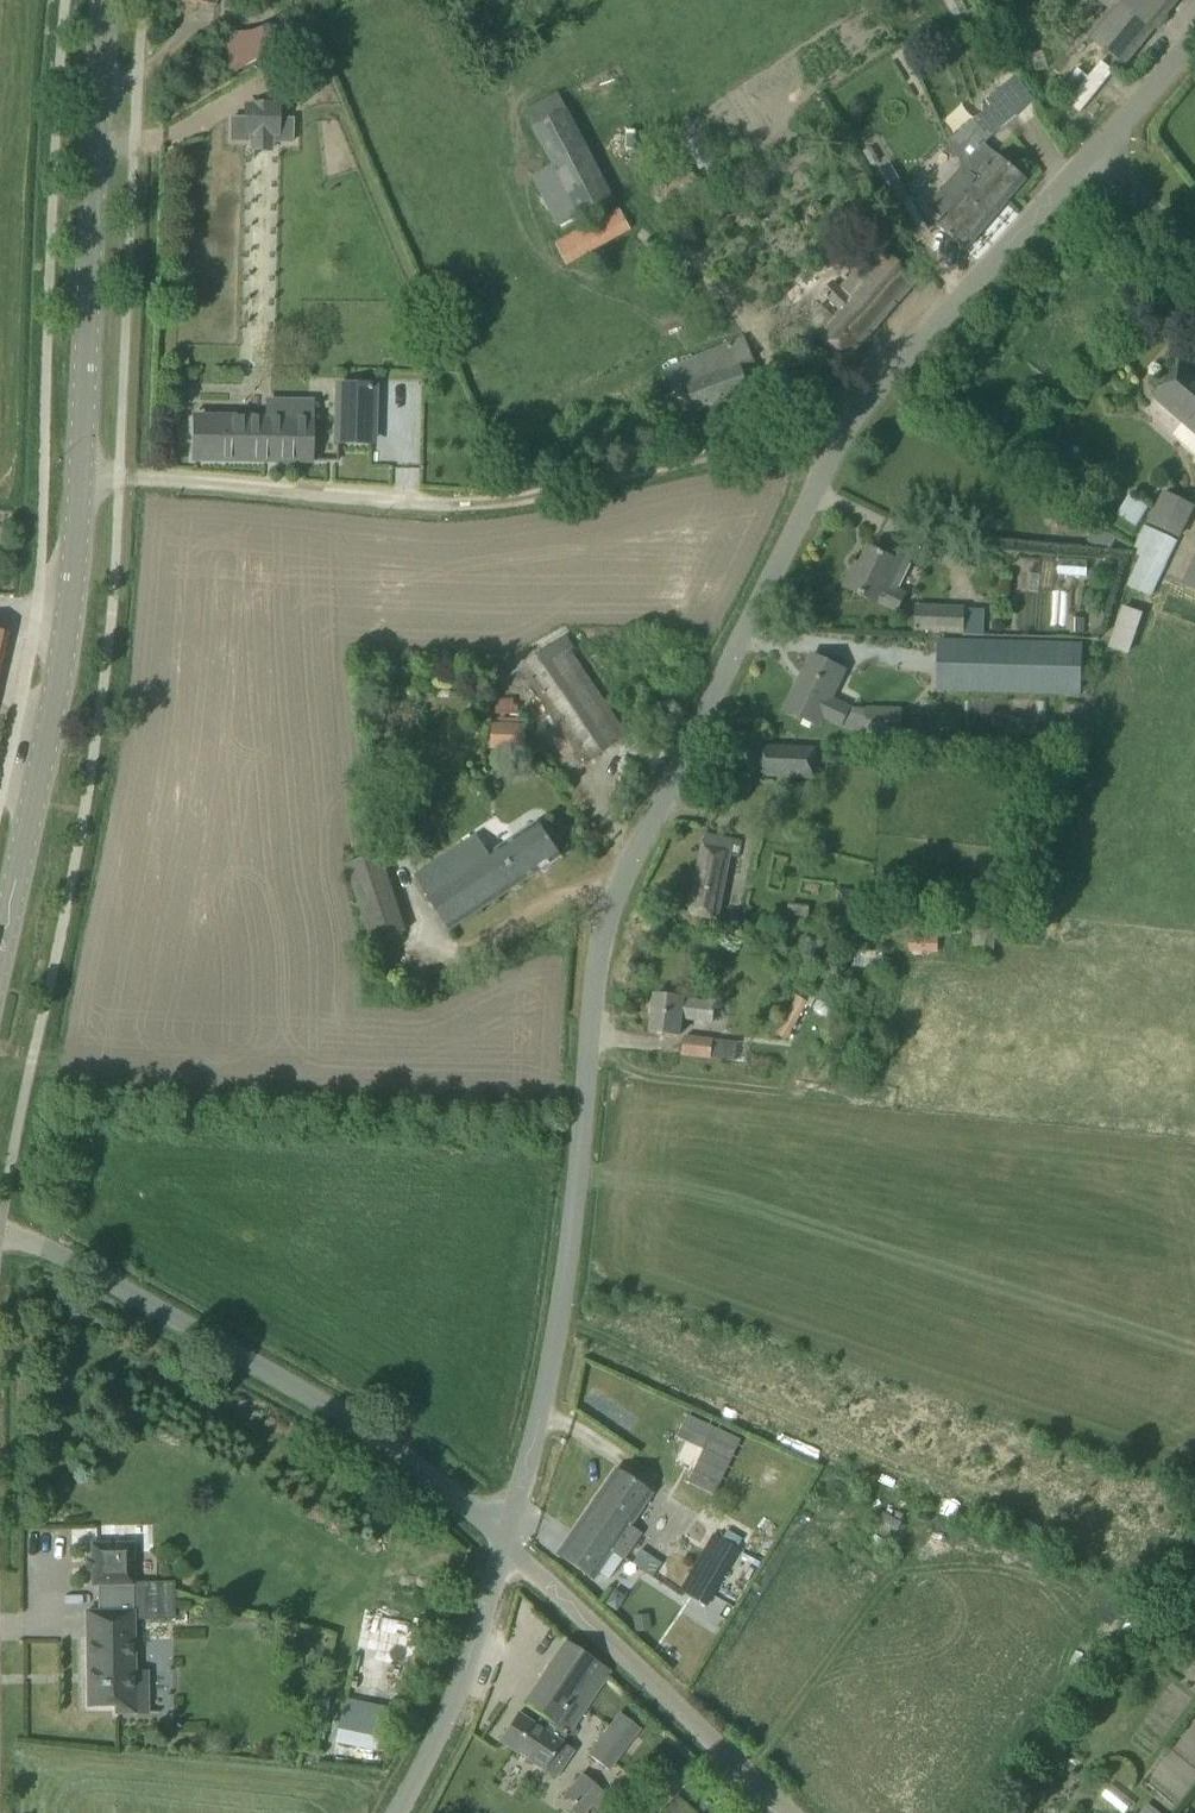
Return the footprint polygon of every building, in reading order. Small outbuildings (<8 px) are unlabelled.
[(1111,7),(1087,33),(1100,44),(1114,58),(1123,64),(1160,19),(1176,0),(1103,0),(1111,7)] [(295,20),(284,26),(290,37),(301,32),(295,20)] [(290,37),(284,26),(264,26),(248,35),(261,59),(293,42),(290,37)] [(234,74),(238,43),(220,41),(217,63),(219,63),(218,71),(234,74)] [(1059,91),(1083,110),(1114,72),(1100,60),(1087,76),(1078,68),(1059,91)] [(992,107),(977,119),(991,136),(1005,125),(1016,116),(997,93),(987,102),(992,107)] [(243,116),(230,116),(229,142),(248,142),(248,137),(250,137),(250,152),(272,152),(272,137),(273,137),(273,143),(293,144),(293,118),(280,118),(280,103),(273,103),(273,102),(252,102),(252,103),(243,103),(243,116)] [(552,167),(532,177),(557,226),(613,198),(567,109),(532,127),(552,167)] [(977,119),(951,141),(966,164),(1007,203),(1027,180),(984,143),(991,136),(977,119)] [(689,163),(679,169),(655,181),(667,202),(700,184),(689,163)] [(957,202),(937,226),(947,235),(965,251),(1007,203),(966,164),(953,180),(944,190),(957,202)] [(907,194),(891,203),(916,244),(932,235),(920,215),(907,194)] [(568,265),(631,230),(618,207),(591,222),(592,224),(556,243),(568,265)] [(919,280),(877,242),(854,268),(855,269),(839,288),(832,281),(821,293),(840,311),(833,319),(819,307),(804,324),(845,362),(919,280)] [(747,337),(660,365),(671,398),(757,370),(747,337)] [(1187,360),(1171,378),(1154,397),(1194,434),(1194,367),(1187,360)] [(337,389),(338,441),(371,442),(372,418),(372,389),(337,389)] [(309,406),(280,404),(280,422),(220,419),(196,418),(195,458),(308,460),(309,406)] [(1163,492),(1148,524),(1179,539),(1194,507),(1163,492)] [(1129,493),(1115,513),(1135,526),(1148,505),(1129,493)] [(1151,596),(1177,541),(1144,525),(1133,547),(1138,549),(1136,555),(1138,556),(1124,584),(1151,596)] [(905,594),(895,590),(910,556),(892,547),(887,557),(869,548),(860,565),(856,563),(845,587),(866,598),(878,603),(880,600),(899,608),(905,594)] [(1182,586),(1194,592),(1194,559),(1182,586)] [(1106,647),(1128,653),(1140,610),(1118,604),(1106,647)] [(944,633),(959,634),(959,633),(963,633),(965,633),(965,610),(965,606),(916,605),(915,633),(944,633)] [(569,652),(574,648),(567,635),(558,641),(520,667),(586,763),(619,741),(626,735),(569,652)] [(959,639),(943,639),(937,639),(936,692),(1081,695),(1083,643),(959,639)] [(822,714),(842,724),(865,731),(864,735),(900,736),(901,709),(850,707),(830,698),(844,671),(833,665),(812,655),(785,710),(816,725),(822,714)] [(492,749),(525,751),(527,725),(524,725),(525,719),(503,718),(502,724),(494,723),(492,749)] [(816,778),(817,748),(769,746),(768,776),(816,778)] [(448,930),(542,869),(561,856),(539,822),(488,855),(475,835),(413,876),(448,930)] [(689,913),(713,917),(715,915),(726,856),(738,859),(741,840),(705,834),(689,913)] [(343,860),(373,940),(407,928),(377,847),(343,860)] [(993,961),(997,925),(971,923),(967,958),(993,961)] [(909,953),(939,953),(939,931),(909,932),(909,953)] [(676,1035),(678,1020),(714,1024),(717,1003),(698,1000),(655,995),(651,1032),(676,1035)] [(745,1062),(748,1045),(685,1036),(682,1054),(735,1062),(735,1061),(745,1062)] [(681,1426),(676,1436),(702,1449),(697,1459),(692,1470),(687,1480),(713,1493),(718,1482),(723,1471),(728,1461),(733,1450),(738,1439),(712,1427),(686,1415),(681,1426)] [(616,1470),(558,1555),(591,1578),(605,1558),(611,1549),(623,1558),(633,1544),(639,1534),(627,1526),(649,1493),(636,1484),(616,1470)] [(726,1533),(721,1542),(736,1551),(741,1542),(726,1533)] [(707,1603),(736,1551),(721,1542),(711,1537),(681,1589),(707,1603)] [(92,1560),(86,1560),(87,1573),(92,1573),(92,1585),(97,1585),(134,1584),(133,1581),(133,1544),(115,1544),(92,1544),(92,1560)] [(115,1714),(135,1713),(134,1620),(175,1619),(174,1593),(174,1581),(154,1581),(133,1581),(134,1584),(97,1585),(97,1611),(86,1611),(87,1707),(115,1706),(115,1714)] [(568,1734),(597,1690),(610,1670),(565,1641),(523,1704),(568,1734)] [(499,1741),(519,1754),(543,1770),(557,1779),(574,1751),(562,1743),(537,1726),(517,1713),(499,1741)] [(603,1770),(632,1731),(613,1717),(584,1755),(603,1770)] [(388,1740),(337,1730),(335,1743),(385,1753),(388,1740)] [(587,1812),(601,1794),(580,1777),(565,1794),(587,1812)] [(673,1794),(654,1812),(693,1812),(673,1794)]
